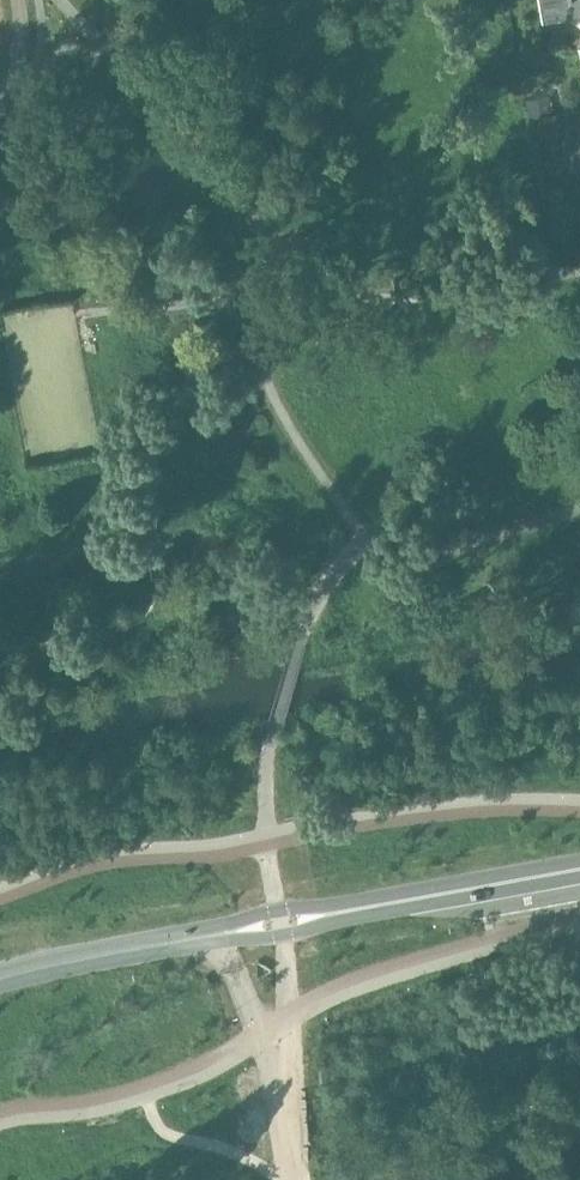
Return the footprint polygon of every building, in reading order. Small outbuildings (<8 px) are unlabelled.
[(573,13),(579,12),(579,0),(570,0),(573,13)] [(570,119),(577,161),(579,161),(579,117),(570,119)]
